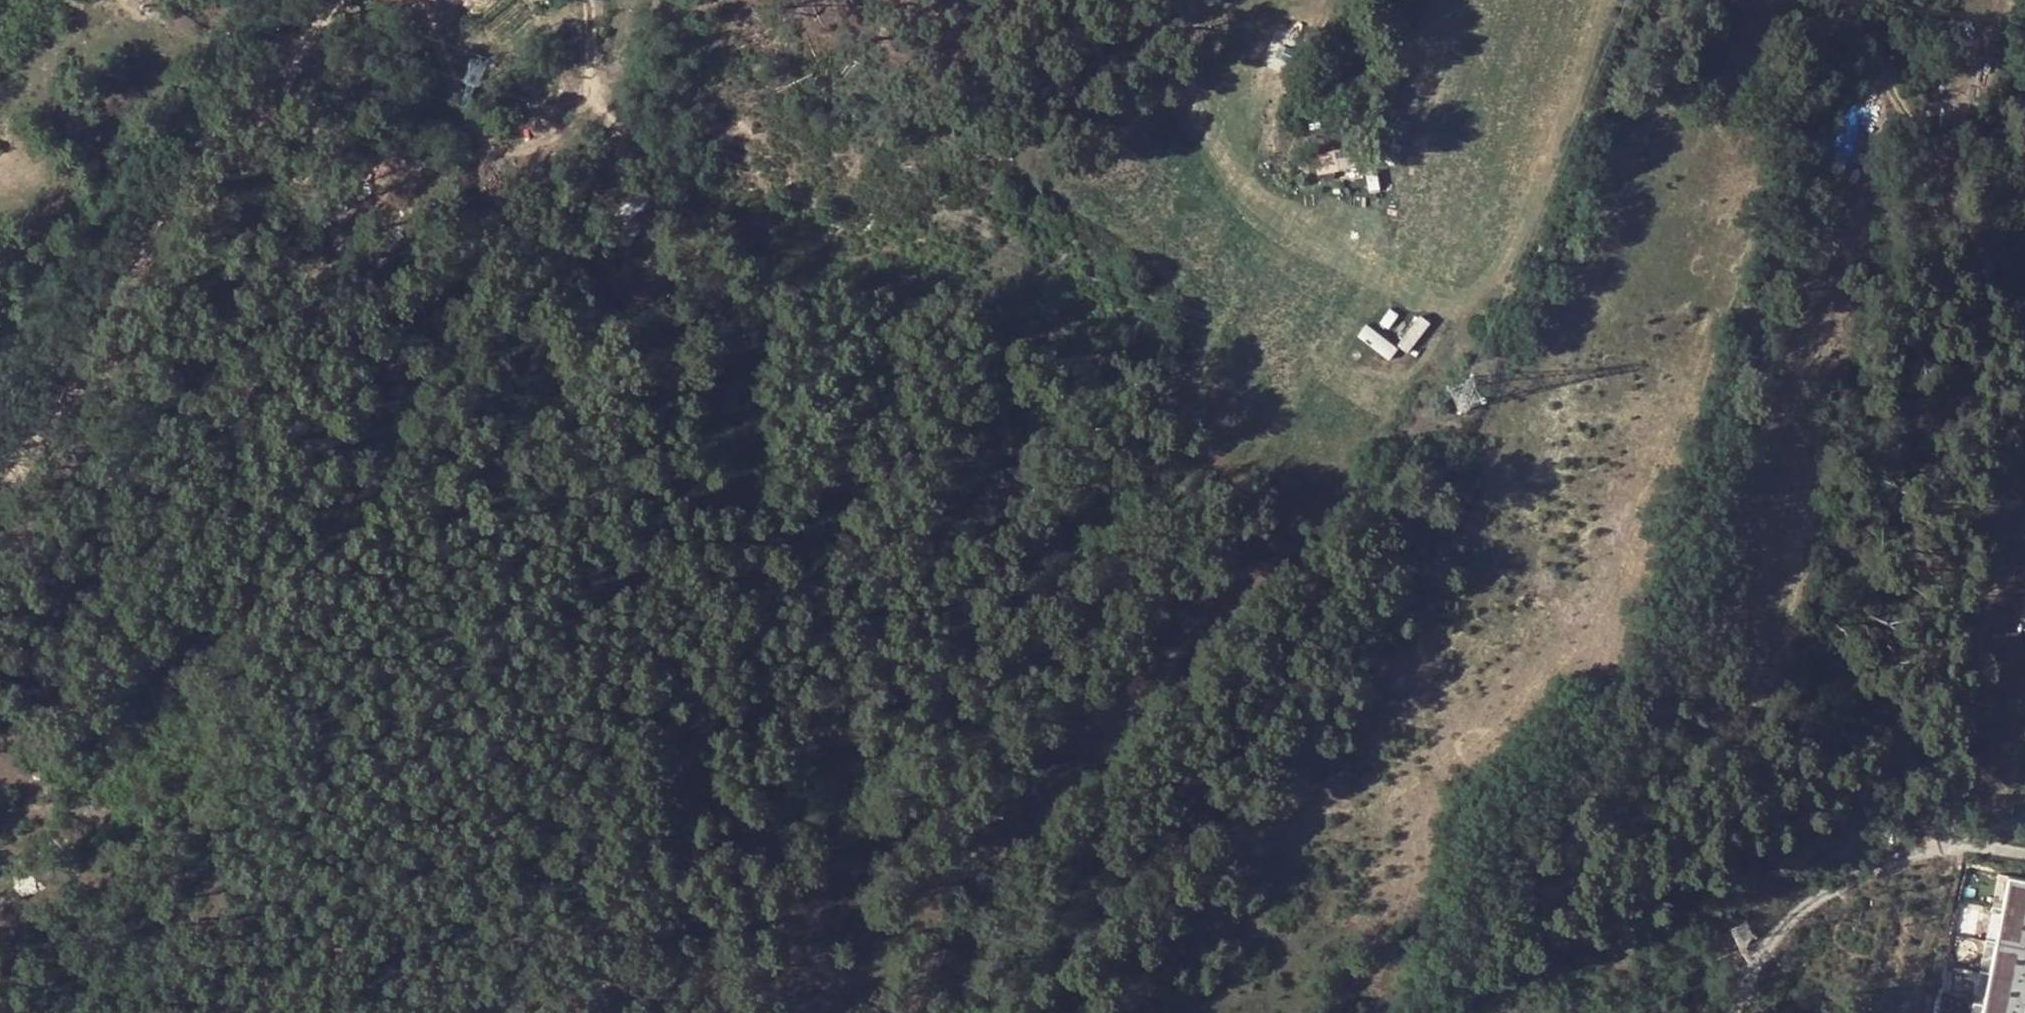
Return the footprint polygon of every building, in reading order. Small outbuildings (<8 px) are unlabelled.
[(2009,876),(1983,1012),(2024,1012),(2024,879),(2009,876)]
